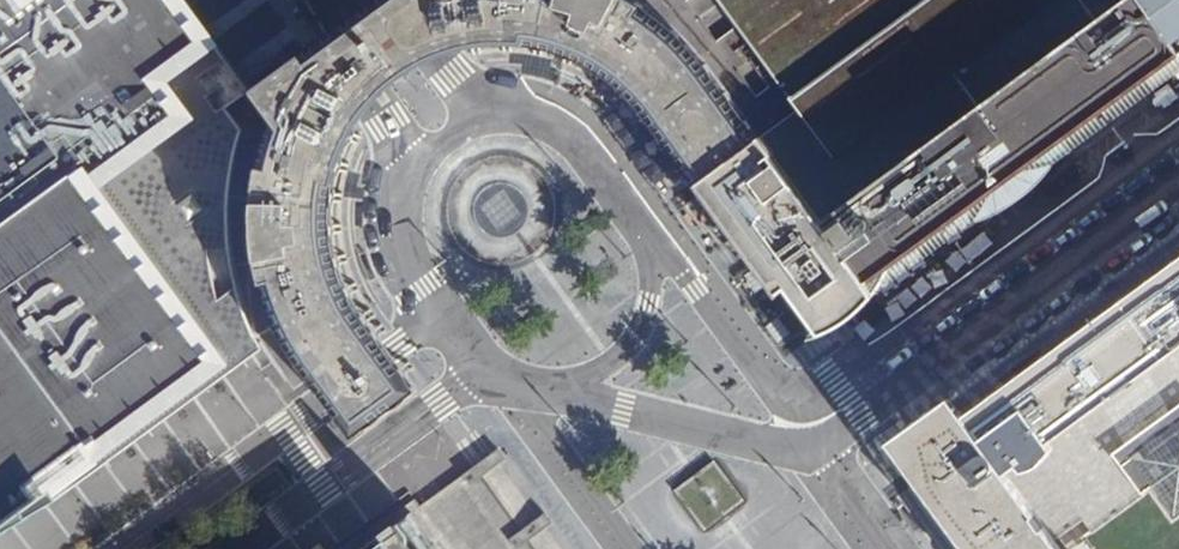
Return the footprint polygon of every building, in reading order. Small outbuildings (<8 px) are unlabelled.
[(21,510),(41,496),(35,489),(93,447),(98,454),(257,338),(247,314),(238,284),(232,253),(230,224),(230,197),(232,176),(238,145),(243,129),(228,106),(248,92),(183,0),(0,0),(0,526),(21,510)] [(427,0),(373,0),(327,34),(309,47),(304,50),(353,117),(358,113),(371,104),(428,65),(455,45),(458,43),(427,0)] [(458,43),(472,39),(486,37),(511,37),(521,38),(546,44),(595,67),(627,91),(696,182),(761,136),(757,131),(706,61),(670,27),(641,5),(631,0),(427,0),(458,43)] [(796,102),(757,131),(761,136),(696,182),(723,219),(803,328),(1178,51),(1178,0),(720,0),(796,102)] [(253,184),(252,206),(252,210),(255,254),(261,279),(266,295),(279,327),(287,343),(301,364),(364,320),(353,304),(347,292),(334,251),(329,233),(329,222),(330,197),(337,151),(353,117),(304,50),(250,90),(272,120),(267,126),(260,150),(253,184)] [(960,416),(948,400),(885,445),(965,548),(1058,548),(1002,473),(1178,344),(1178,254),(960,416)] [(371,330),(364,320),(301,364),(308,373),(316,383),(378,339),(371,330)] [(1002,473),(1058,548),(1178,548),(1178,344),(1002,473)] [(415,389),(400,369),(337,414),(353,435),(415,389)] [(413,526),(381,548),(430,548),(413,526)]
